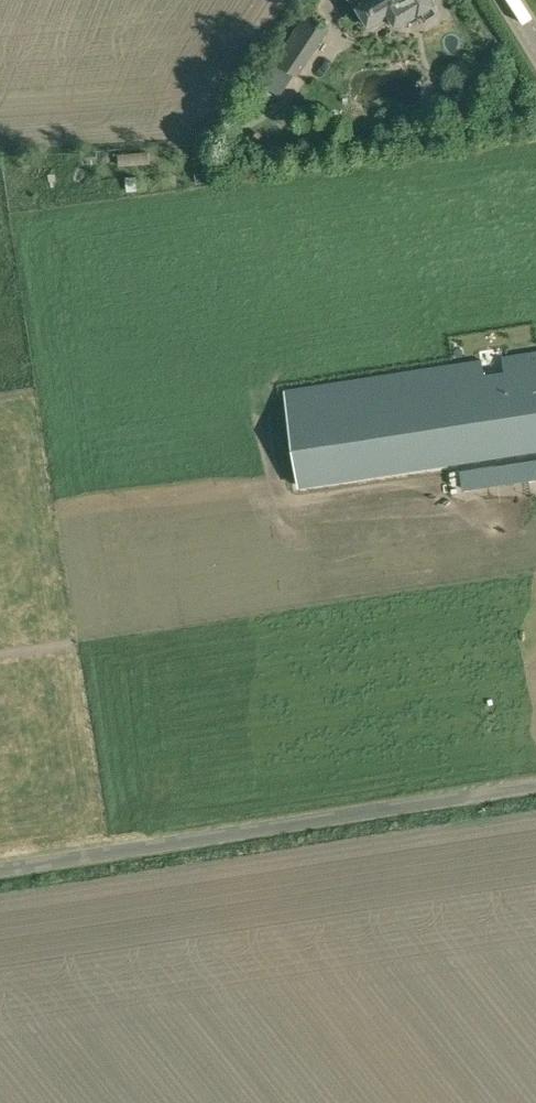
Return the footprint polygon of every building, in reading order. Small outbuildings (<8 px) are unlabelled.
[(433,0),(349,0),(352,4),(356,2),(369,23),(388,11),(395,23),(417,10),(418,12),(419,11),(425,21),(440,12),(434,2),(435,2),(433,0)] [(298,76),(330,27),(307,12),(274,61),(298,76)] [(203,155),(201,145),(192,146),(193,156),(203,155)] [(205,181),(204,171),(195,172),(196,182),(205,181)] [(126,176),(127,189),(137,188),(136,175),(126,176)] [(285,389),(285,390),(299,485),(535,449),(535,351),(503,356),(505,371),(484,374),(481,359),(285,389)] [(524,460),(460,470),(463,489),(527,480),(524,460)]
